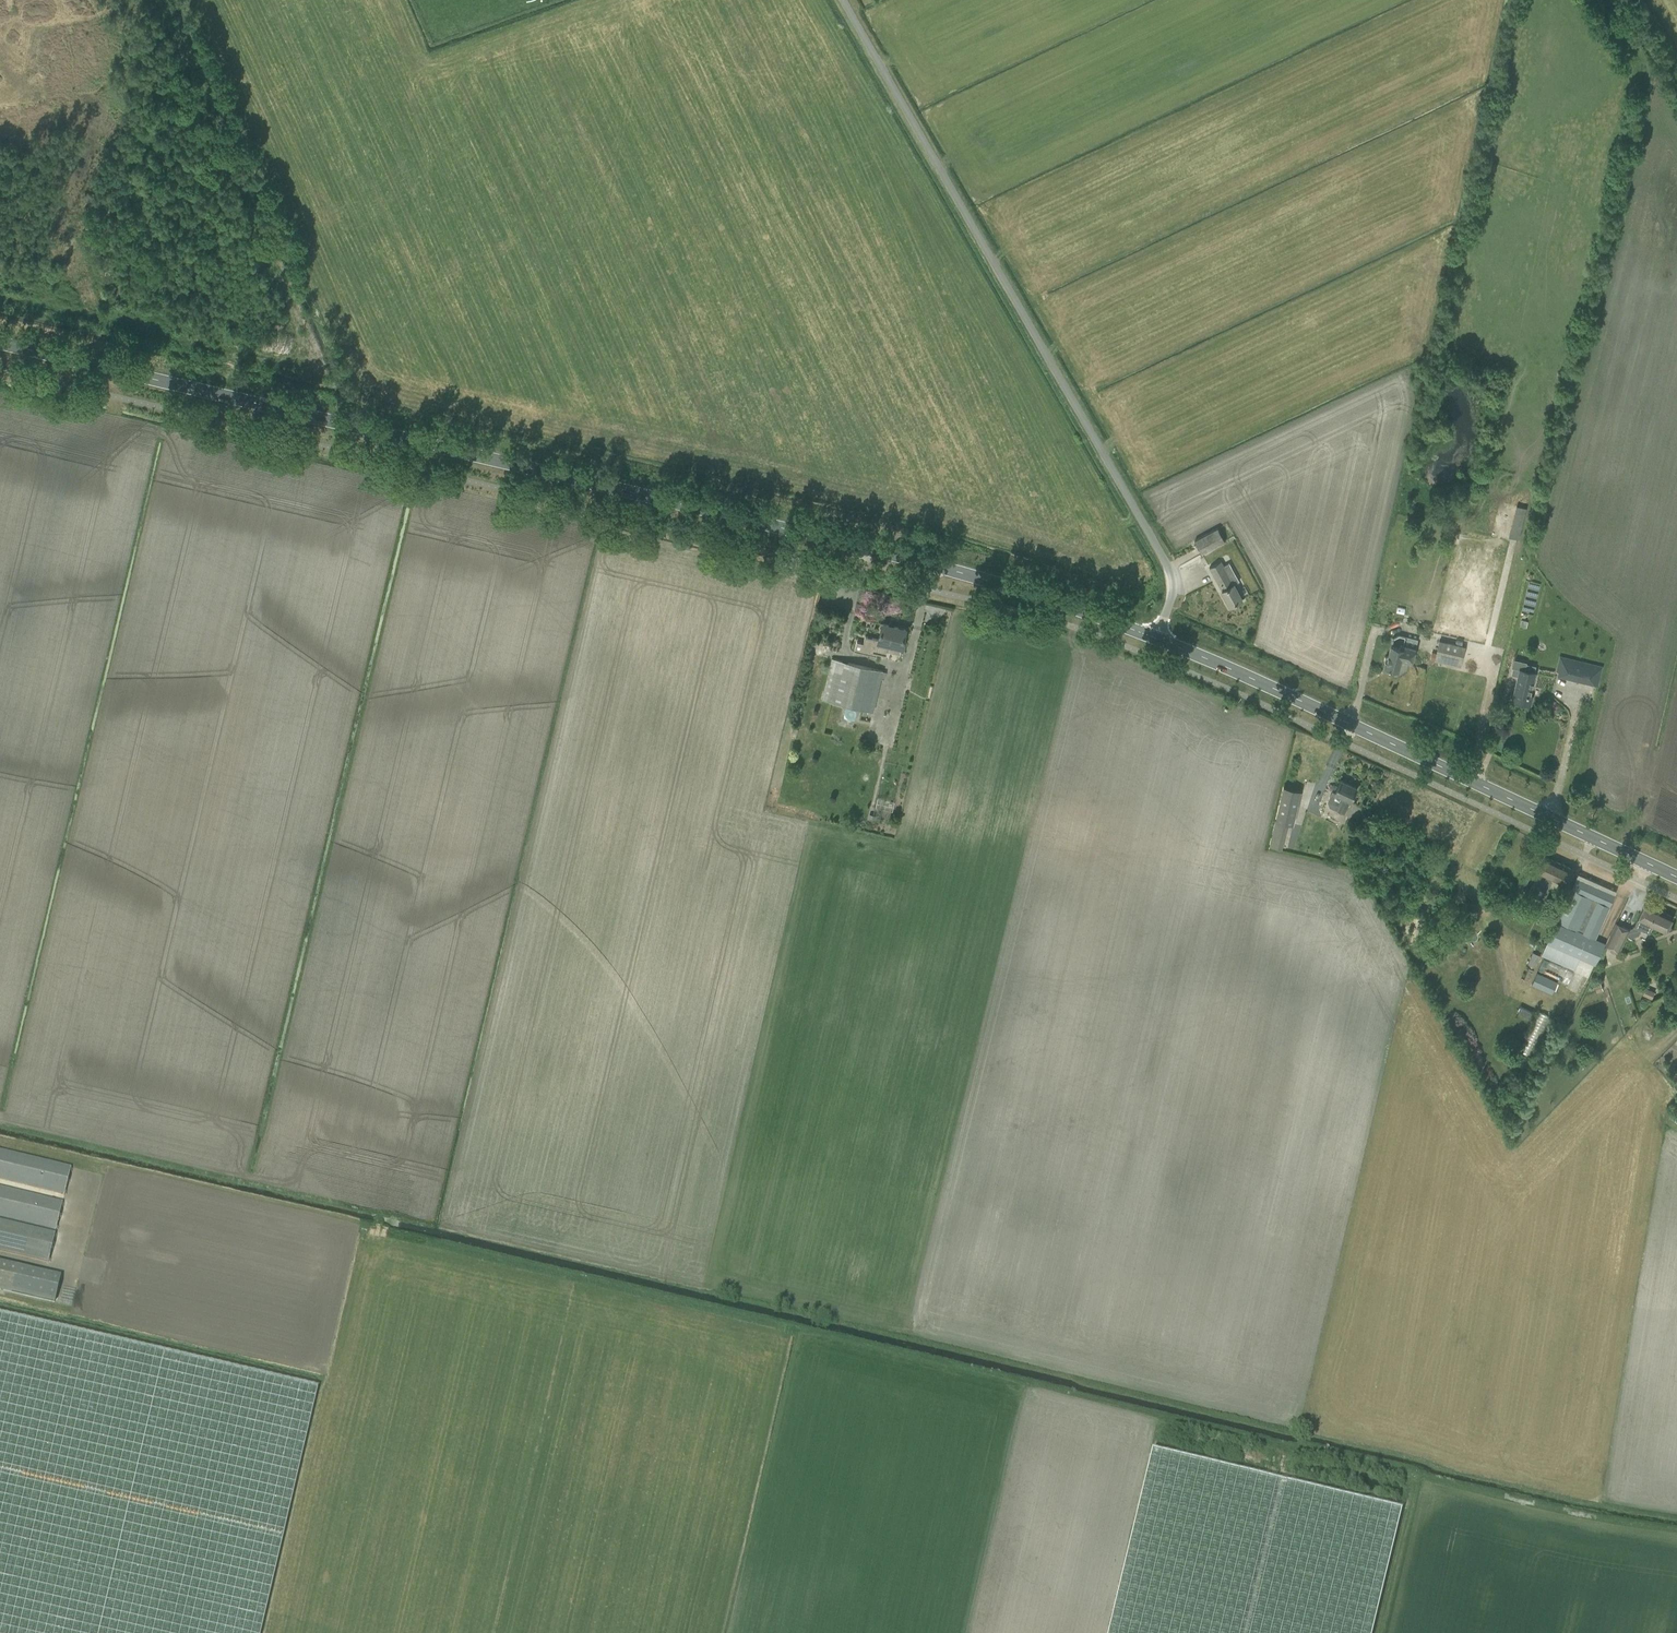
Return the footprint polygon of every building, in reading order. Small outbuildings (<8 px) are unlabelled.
[(1424,417),(1424,422),(1427,425),(1432,423),(1433,418),(1429,415),(1424,417)] [(1512,538),(1518,539),(1524,516),(1517,514),(1512,538)] [(1195,541),(1202,554),(1225,541),(1217,528),(1195,541)] [(1209,568),(1230,606),(1242,599),(1234,584),(1239,581),(1229,563),(1224,566),(1221,561),(1209,568)] [(1521,619),(1520,626),(1527,627),(1528,621),(1521,619)] [(857,641),(855,650),(861,652),(873,655),(874,651),(877,652),(886,654),(887,651),(889,645),(902,648),(902,647),(905,648),(907,640),(904,640),(906,629),(883,624),(879,639),(865,636),(864,643),(857,641)] [(1439,641),(1434,660),(1460,666),(1461,667),(1466,647),(1465,646),(1439,640),(1439,641)] [(1384,668),(1399,671),(1401,662),(1404,660),(1405,660),(1405,662),(1411,663),(1411,664),(1412,664),(1416,647),(1415,647),(1415,648),(1405,645),(1405,648),(1391,645),(1388,656),(1387,655),(1385,657),(1384,660),(1385,662),(1384,668)] [(1601,667),(1561,657),(1558,669),(1570,673),(1569,677),(1597,684),(1601,667)] [(1519,669),(1512,701),(1531,705),(1533,696),(1530,695),(1536,671),(1525,668),(1527,662),(1514,659),(1512,667),(1519,669)] [(830,701),(873,711),(883,671),(840,661),(830,701)] [(1329,806),(1344,813),(1350,801),(1351,801),(1357,788),(1341,780),(1335,793),(1332,792),(1328,801),(1329,806)] [(1284,787),(1276,821),(1287,823),(1293,825),(1301,791),(1284,787)] [(1541,866),(1530,890),(1531,890),(1534,891),(1536,893),(1539,887),(1547,891),(1548,889),(1553,879),(1566,885),(1569,879),(1574,869),(1546,856),(1541,866)] [(1542,954),(1574,969),(1580,957),(1595,964),(1604,944),(1594,939),(1615,894),(1577,877),(1571,889),(1571,890),(1542,954)] [(1518,880),(1512,893),(1520,897),(1526,884),(1518,880)] [(1645,903),(1635,926),(1649,933),(1652,926),(1665,932),(1673,916),(1645,903)] [(1616,924),(1606,946),(1619,952),(1629,930),(1616,924)] [(1430,943),(1423,947),(1427,954),(1434,950),(1430,943)] [(1534,952),(1528,964),(1534,968),(1540,955),(1534,952)] [(1545,958),(1538,972),(1567,985),(1574,971),(1545,958)] [(1601,982),(1594,984),(1597,992),(1603,990),(1601,982)] [(1520,1006),(1517,1012),(1529,1018),(1532,1012),(1520,1006)] [(1539,1010),(1524,1044),(1535,1049),(1550,1015),(1539,1010)] [(71,1168),(0,1151),(0,1181),(64,1196),(71,1168)] [(55,1231),(62,1203),(0,1187),(0,1218),(55,1231)] [(47,1264),(54,1234),(0,1221),(0,1253),(47,1264)] [(54,1305),(60,1275),(0,1261),(0,1291),(11,1294),(54,1305)] [(317,1387),(0,1314),(0,1632),(260,1632),(317,1387)] [(1110,1632),(1370,1632),(1400,1509),(1154,1449),(1110,1632)]
